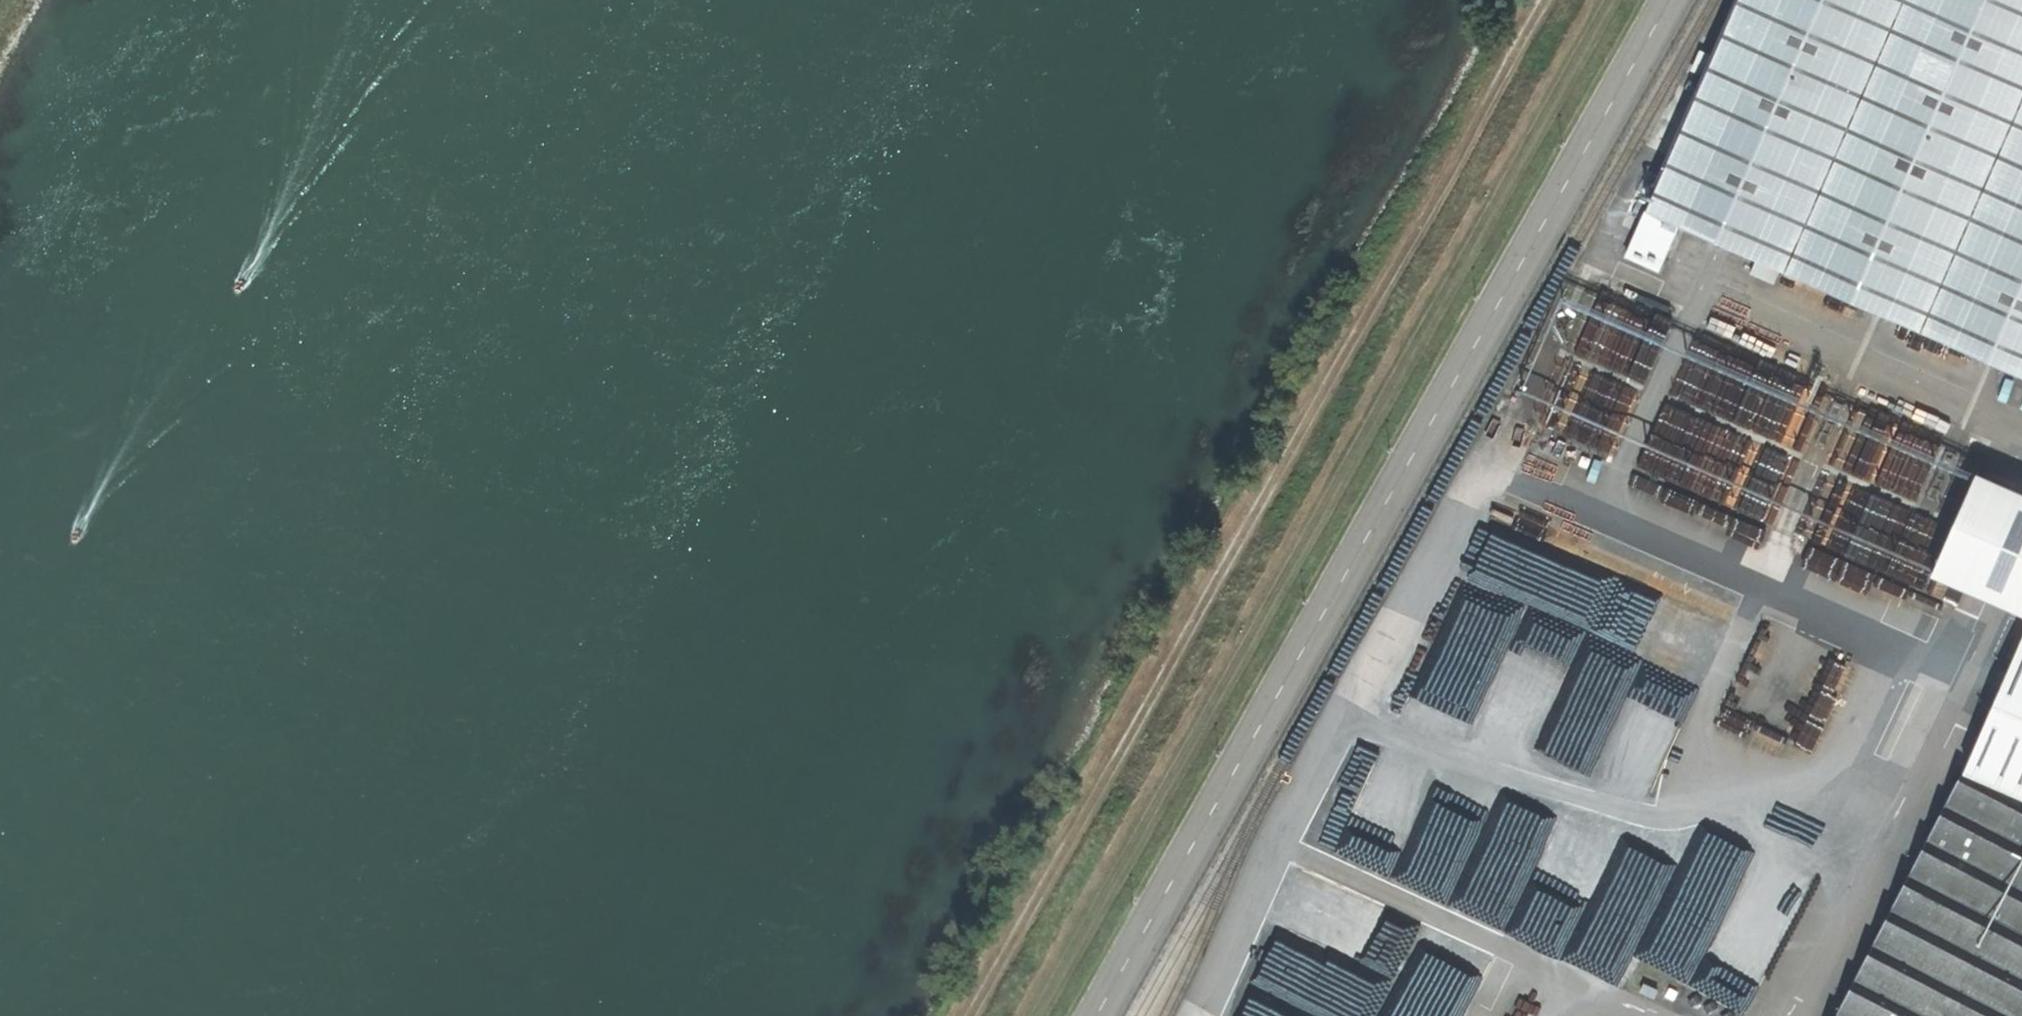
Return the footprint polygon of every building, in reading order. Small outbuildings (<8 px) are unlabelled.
[(1647,212),(1679,226),(2021,375),(2021,0),(1739,0),(1647,212)] [(1679,226),(1647,212),(1646,211),(1626,257),(1659,272),(1679,226)] [(1976,474),(1932,573),(2021,613),(2021,494),(1976,474)] [(1963,769),(1835,1015),(2021,1015),(2021,642),(1967,771),(1963,769)]
